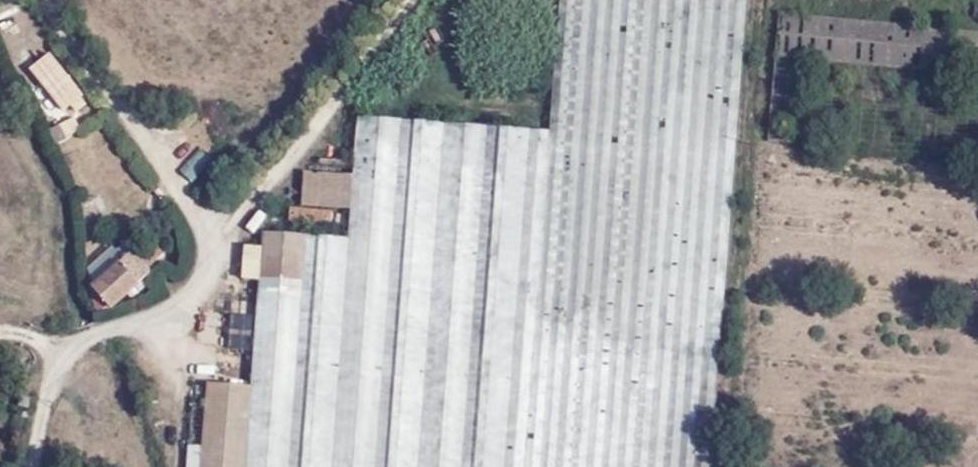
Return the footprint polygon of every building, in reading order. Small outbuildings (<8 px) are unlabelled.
[(266,244),(264,278),(254,379),(248,466),(713,466),(751,0),(567,0),(556,130),(365,114),(361,172),(357,206),(355,233),(268,228),(266,244)] [(779,14),(770,138),(977,153),(977,27),(779,14)] [(51,50),(29,67),(60,108),(82,91),(51,50)] [(47,127),(54,143),(81,130),(73,114),(47,127)] [(179,167),(192,180),(213,160),(200,147),(179,167)] [(304,202),(357,206),(361,172),(307,168),(304,202)] [(148,214),(146,187),(105,190),(107,216),(148,214)] [(133,246),(93,284),(114,307),(155,268),(133,246)] [(254,379),(214,378),(206,466),(248,466),(254,379)]
